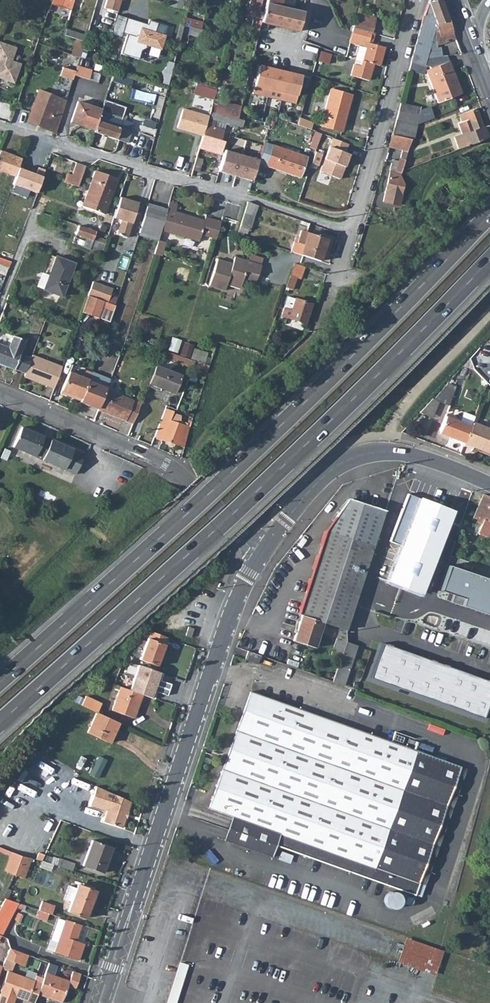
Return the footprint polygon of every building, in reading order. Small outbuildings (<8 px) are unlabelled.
[(50,3),(71,9),(74,0),(51,0),(50,3)] [(117,11),(120,0),(105,0),(103,7),(117,11)] [(259,27),(261,21),(266,0),(250,0),(246,14),(254,16),(251,27),(258,29),(258,26),(259,27)] [(261,21),(297,30),(302,12),(301,11),(280,6),(282,0),(266,0),(261,21)] [(427,58),(424,58),(431,32),(438,30),(441,37),(444,42),(455,39),(440,0),(429,0),(427,4),(426,8),(411,62),(426,66),(427,58)] [(357,12),(353,26),(371,31),(376,17),(357,12)] [(125,17),(116,14),(111,34),(119,36),(121,32),(125,17)] [(125,17),(121,32),(126,34),(121,53),(138,58),(141,49),(149,45),(161,48),(165,34),(154,31),(157,21),(148,19),(147,23),(125,17)] [(353,28),(349,42),(358,45),(364,47),(360,60),(359,65),(354,63),(350,74),(368,79),(373,63),(379,65),(385,46),(373,42),(376,33),(371,31),(353,26),(353,28)] [(65,29),(62,36),(77,40),(84,42),(86,35),(65,29)] [(80,56),(84,42),(77,40),(73,54),(80,56)] [(18,46),(0,41),(0,78),(17,83),(23,63),(14,60),(18,46)] [(358,45),(355,58),(360,60),(364,47),(358,45)] [(408,71),(424,75),(426,66),(411,62),(408,71)] [(437,104),(460,94),(448,63),(426,72),(437,104)] [(254,94),(297,103),(303,74),(260,65),(254,94)] [(59,76),(72,80),(75,72),(62,67),(59,76)] [(197,82),(195,87),(215,94),(216,88),(197,82)] [(330,90),(320,126),(341,131),(350,95),(330,90)] [(196,138),(202,140),(206,126),(208,119),(210,111),(213,100),(196,96),(190,112),(182,109),(177,128),(197,134),(196,138)] [(37,98),(27,121),(54,133),(60,120),(59,119),(63,109),(37,98)] [(70,122),(93,130),(100,110),(77,102),(70,122)] [(417,116),(419,108),(399,103),(397,110),(417,116)] [(93,130),(93,132),(119,140),(127,143),(131,130),(119,127),(123,115),(101,108),(100,110),(93,130)] [(417,116),(415,125),(429,119),(425,110),(419,108),(417,116)] [(415,125),(417,116),(397,110),(395,119),(415,125)] [(487,126),(483,127),(475,110),(460,115),(463,125),(461,126),(463,134),(454,137),(459,149),(489,137),(489,134),(487,126)] [(210,111),(208,119),(234,126),(237,118),(210,111)] [(299,118),(297,124),(310,129),(312,123),(299,118)] [(409,139),(410,140),(415,125),(395,119),(390,134),(409,139)] [(202,140),(200,147),(220,153),(225,137),(222,136),(223,131),(206,126),(202,140)] [(400,150),(405,152),(409,139),(390,134),(387,146),(400,150)] [(343,151),(346,143),(343,142),(332,137),(319,171),(338,178),(348,153),(343,151)] [(271,146),(265,162),(301,173),(307,158),(271,146)] [(253,181),(260,159),(226,148),(219,171),(253,181)] [(399,204),(403,184),(399,174),(400,171),(405,152),(400,150),(397,163),(391,161),(388,170),(389,171),(383,200),(399,204)] [(14,176),(21,159),(0,151),(0,171),(14,176)] [(197,158),(193,170),(199,172),(203,160),(197,158)] [(301,173),(265,162),(264,166),(299,178),(301,173)] [(68,183),(77,187),(85,166),(76,163),(68,183)] [(95,171),(81,206),(103,215),(118,180),(95,171)] [(119,199),(116,208),(112,221),(120,223),(116,238),(126,241),(137,205),(119,199)] [(166,210),(160,231),(197,243),(199,236),(215,241),(220,224),(204,220),(203,222),(202,225),(189,221),(190,218),(174,213),(177,205),(168,202),(166,210)] [(248,202),(239,226),(250,230),(258,206),(248,202)] [(147,204),(137,235),(157,241),(160,231),(166,210),(147,204)] [(98,242),(104,244),(106,240),(94,236),(98,224),(90,222),(88,225),(79,222),(74,234),(92,240),(91,246),(96,248),(98,242)] [(294,242),(291,252),(301,256),(309,233),(301,231),(297,242),(294,242)] [(309,233),(301,256),(319,262),(327,239),(309,233)] [(164,243),(157,241),(153,254),(160,257),(164,243)] [(43,273),(37,287),(60,296),(73,264),(50,255),(43,273)] [(8,268),(10,262),(0,258),(0,265),(8,268)] [(240,289),(243,280),(246,272),(258,276),(261,266),(234,258),(231,268),(228,267),(229,264),(218,260),(209,287),(224,291),(226,284),(240,289)] [(294,264),(286,288),(291,290),(295,278),(294,277),(299,266),(294,264)] [(30,284),(37,287),(43,273),(35,271),(30,284)] [(246,272),(243,280),(256,284),(258,276),(246,272)] [(92,284),(87,298),(104,303),(107,304),(112,290),(92,284)] [(288,297),(282,315),(306,323),(312,305),(288,297)] [(82,314),(109,324),(113,312),(115,306),(107,304),(104,303),(87,298),(82,314)] [(14,369),(14,368),(20,354),(25,340),(13,335),(8,347),(0,345),(0,364),(14,369)] [(174,337),(170,349),(178,352),(182,339),(174,337)] [(184,343),(180,355),(189,358),(193,346),(184,343)] [(159,348),(157,354),(191,366),(193,360),(180,356),(159,348)] [(20,354),(14,368),(19,370),(24,373),(30,358),(20,354)] [(24,373),(23,377),(53,389),(62,368),(30,355),(30,358),(24,373)] [(193,360),(191,366),(207,372),(209,366),(193,360)] [(153,365),(147,382),(174,391),(179,374),(153,365)] [(72,394),(81,398),(88,380),(89,379),(69,371),(60,392),(71,397),(72,394)] [(89,379),(88,380),(98,384),(102,376),(92,371),(89,379)] [(81,398),(80,401),(99,409),(107,389),(111,379),(102,376),(98,384),(88,380),(81,398)] [(446,405),(452,390),(442,386),(431,400),(446,405)] [(99,409),(133,424),(140,403),(107,389),(99,409)] [(165,407),(154,437),(184,447),(191,425),(192,422),(190,421),(188,426),(185,425),(186,424),(170,419),(173,410),(165,407)] [(469,427),(443,418),(439,431),(449,435),(448,437),(463,443),(469,427)] [(471,423),(469,427),(463,443),(489,452),(489,429),(471,423)] [(11,444),(51,462),(61,443),(19,425),(11,444)] [(61,443),(51,462),(62,467),(71,448),(61,443)] [(71,448),(62,467),(74,472),(82,453),(71,448)] [(481,524),(478,532),(488,536),(489,531),(489,497),(483,494),(472,519),(478,522),(481,524)] [(420,600),(452,514),(405,496),(387,545),(396,548),(381,584),(420,600)] [(363,574),(370,552),(384,510),(349,499),(326,533),(299,614),(302,615),(294,639),(315,646),(324,622),(346,629),(351,612),(363,574)] [(372,628),(374,622),(430,641),(424,658),(438,663),(439,663),(441,659),(448,636),(425,628),(367,608),(361,624),(372,628)] [(149,639),(141,659),(158,666),(166,645),(149,639)] [(344,685),(357,646),(346,642),(333,681),(344,685)] [(128,651),(124,658),(130,660),(137,644),(129,650),(128,651)] [(246,658),(258,663),(260,655),(248,650),(246,658)] [(422,663),(436,668),(438,663),(424,658),(422,663)] [(414,709),(420,692),(363,671),(357,688),(414,709)] [(129,672),(125,686),(131,687),(135,674),(129,672)] [(142,694),(120,687),(111,710),(133,718),(142,694)] [(271,858),(276,846),(413,897),(460,767),(251,692),(208,805),(233,815),(240,817),(231,843),(271,858)] [(84,697),(79,705),(95,713),(99,704),(84,697)] [(116,722),(95,713),(86,732),(107,741),(116,722)] [(98,778),(107,759),(100,755),(90,774),(98,778)] [(119,797),(103,789),(97,806),(113,812),(109,823),(128,829),(136,804),(119,797)] [(231,843),(240,817),(233,815),(224,841),(231,843)] [(91,839),(82,864),(100,871),(108,845),(91,839)] [(20,855),(11,852),(6,873),(13,876),(14,876),(15,876),(20,855)] [(20,855),(15,876),(24,879),(29,858),(20,855)] [(71,901),(68,910),(84,916),(93,890),(77,884),(75,888),(71,901)] [(71,901),(75,888),(68,885),(63,899),(71,901)] [(1,935),(11,915),(17,902),(5,898),(0,908),(0,935),(1,935)] [(42,902),(39,910),(52,914),(55,906),(42,902)] [(52,940),(59,942),(66,920),(60,918),(52,940)] [(66,920),(59,942),(55,952),(78,960),(84,943),(76,940),(81,924),(67,919),(66,920)] [(437,974),(445,950),(407,937),(399,961),(437,974)] [(9,949),(5,959),(18,964),(22,954),(9,949)] [(22,954),(18,964),(24,966),(28,956),(22,954)] [(48,963),(37,995),(61,1002),(69,981),(53,976),(57,966),(48,963)] [(187,969),(179,967),(168,1002),(176,1002),(187,969)] [(0,998),(0,1002),(14,1002),(16,999),(27,1002),(34,983),(7,973),(0,992),(0,993),(2,993),(0,998)]
